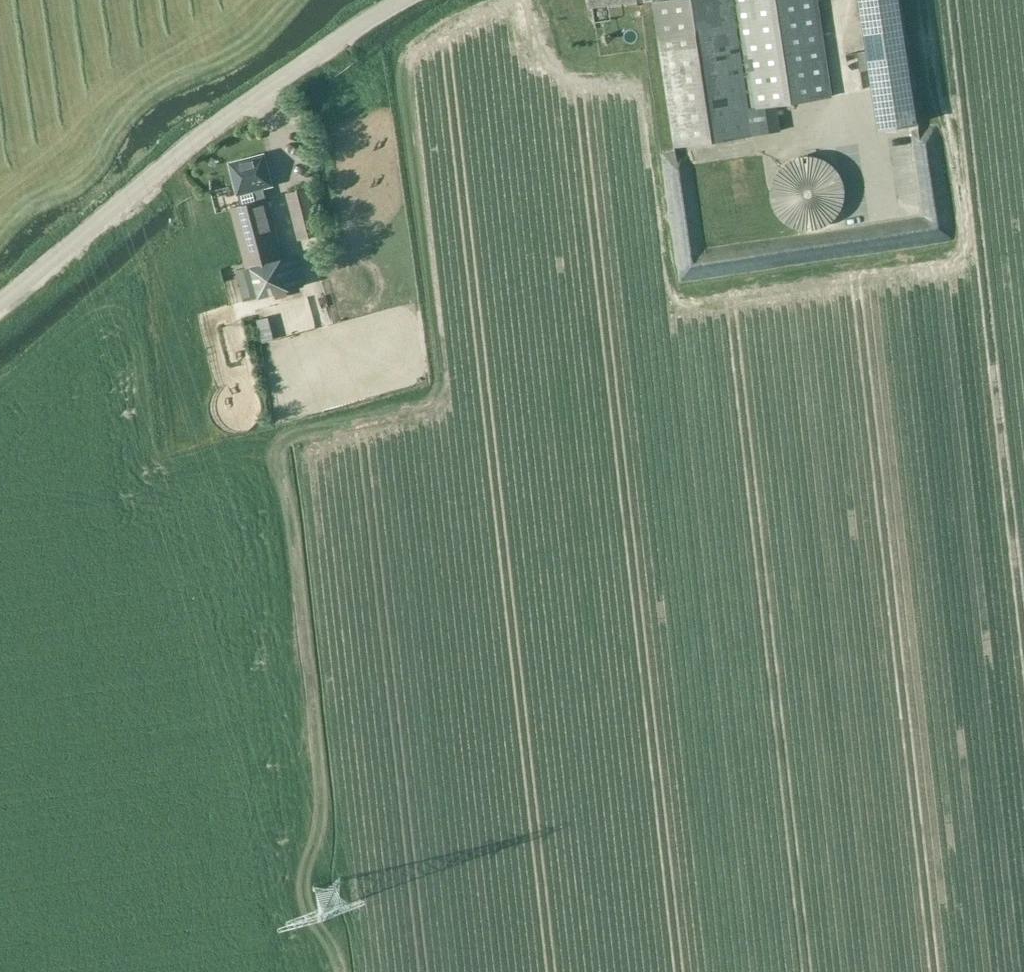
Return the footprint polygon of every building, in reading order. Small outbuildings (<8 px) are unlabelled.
[(654,2),(653,2),(675,147),(753,135),(733,0),(653,0),(654,2)] [(753,108),(832,96),(818,0),(737,0),(753,108)] [(892,121),(934,114),(916,0),(873,0),(892,121)] [(260,297),(304,286),(296,254),(281,258),(263,188),(273,186),(265,154),(230,163),(238,195),(241,205),(231,208),(248,272),(253,270),(260,297)] [(834,219),(838,214),(841,209),(843,203),(845,197),(845,190),(844,184),(842,178),(839,173),(835,168),(830,164),(825,160),(819,158),(813,157),(807,156),(801,157),(795,159),(789,161),(784,165),(780,169),(776,174),(773,180),(772,186),(771,192),(772,199),(773,205),(776,210),(779,216),(783,220),(788,224),(794,227),(800,229),(806,230),(812,229),(818,228),(824,226),(829,223),(834,219)] [(315,251),(304,260),(312,270),(323,261),(315,251)]
